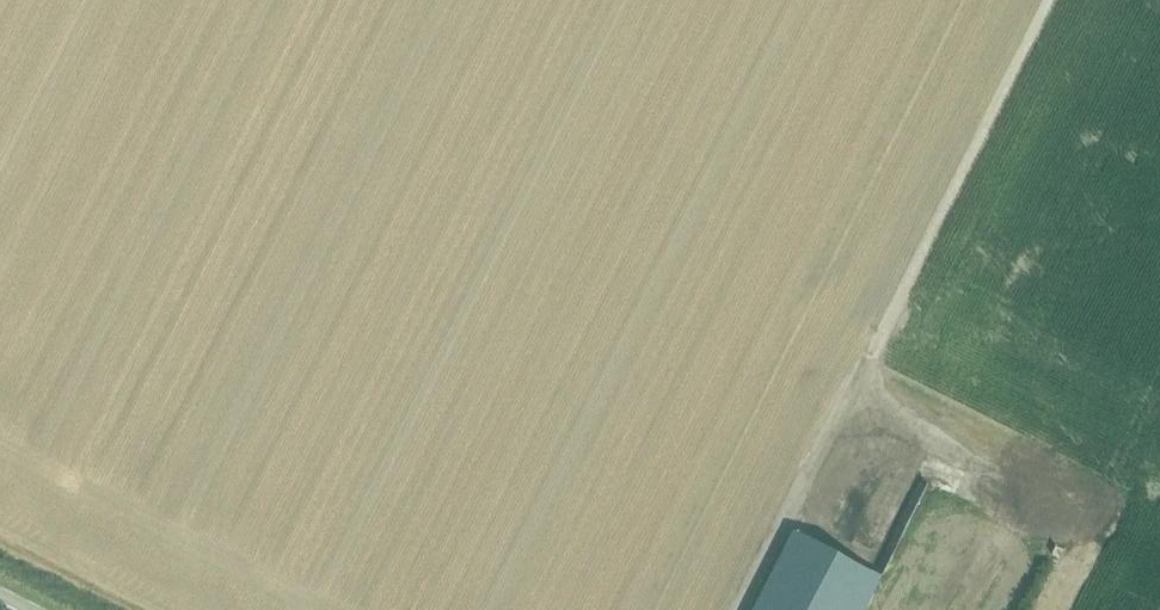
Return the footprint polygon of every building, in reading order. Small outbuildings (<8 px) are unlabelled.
[(882,578),(795,534),(755,609),(865,609),(882,578)]
